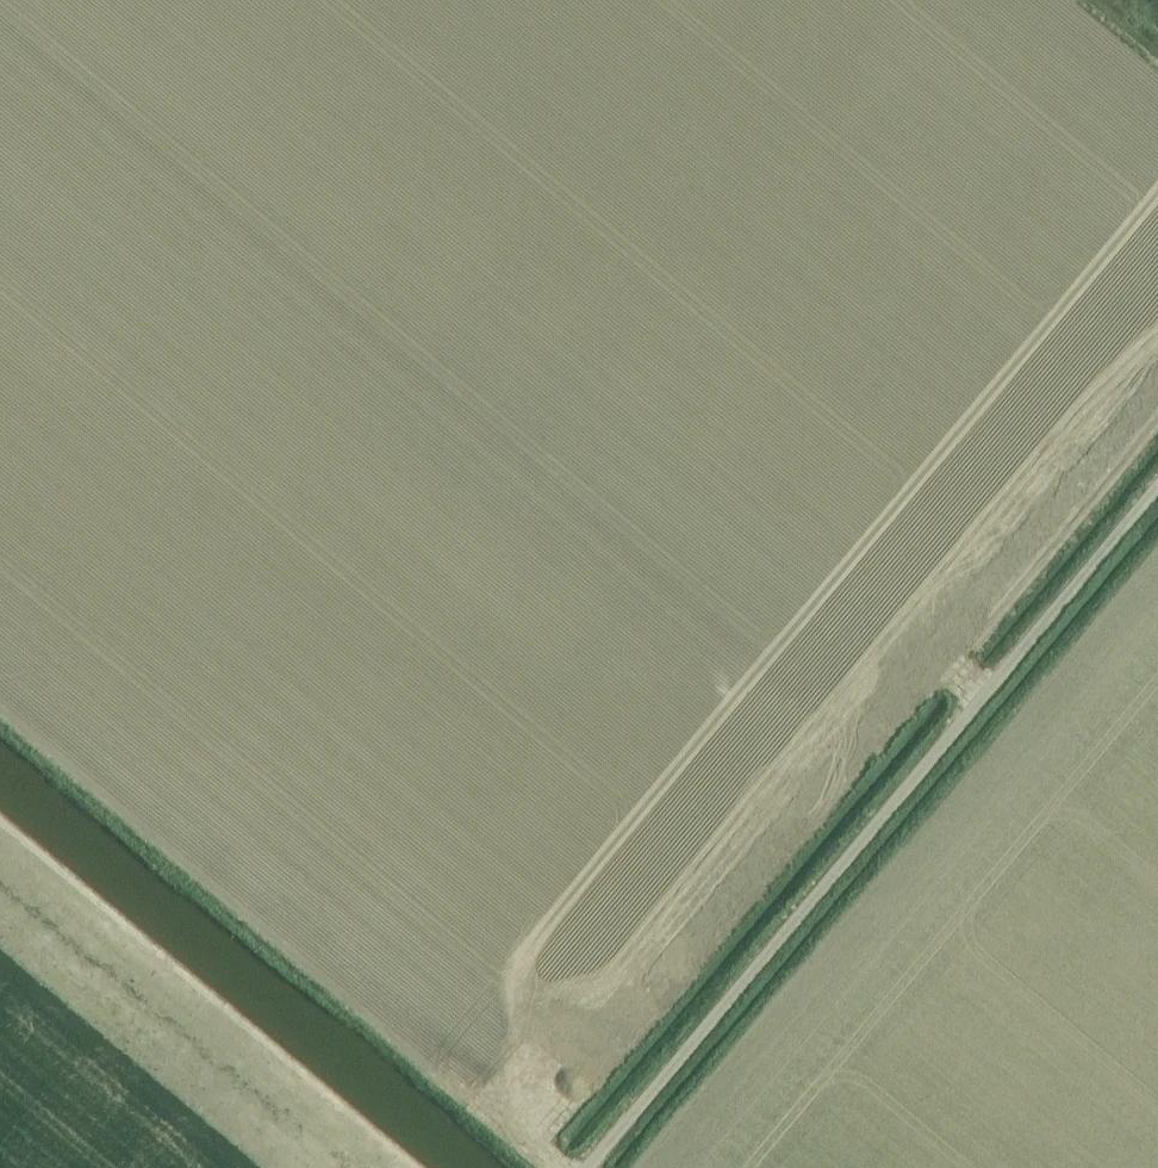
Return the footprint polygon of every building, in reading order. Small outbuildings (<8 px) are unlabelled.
[(913,694),(901,711),(910,718),(922,701),(913,694)]
